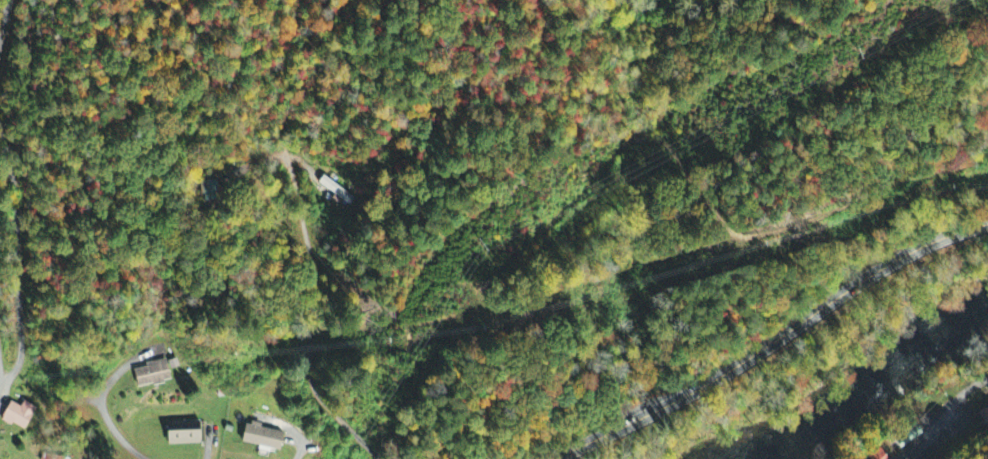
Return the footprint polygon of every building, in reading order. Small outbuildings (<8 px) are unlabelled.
[(356,200),(326,177),(320,185),(350,208),(356,200)] [(202,183),(202,202),(214,202),(214,183),(202,183)] [(140,389),(174,382),(169,360),(147,365),(147,369),(137,371),(140,389)] [(38,409),(25,402),(22,408),(13,403),(3,420),(25,433),(38,409)] [(987,428),(987,409),(979,413),(987,428)] [(205,422),(168,423),(169,447),(206,446),(205,422)] [(244,444),(285,452),(288,433),(247,425),(244,444)] [(899,450),(920,436),(915,428),(894,441),(899,450)]
